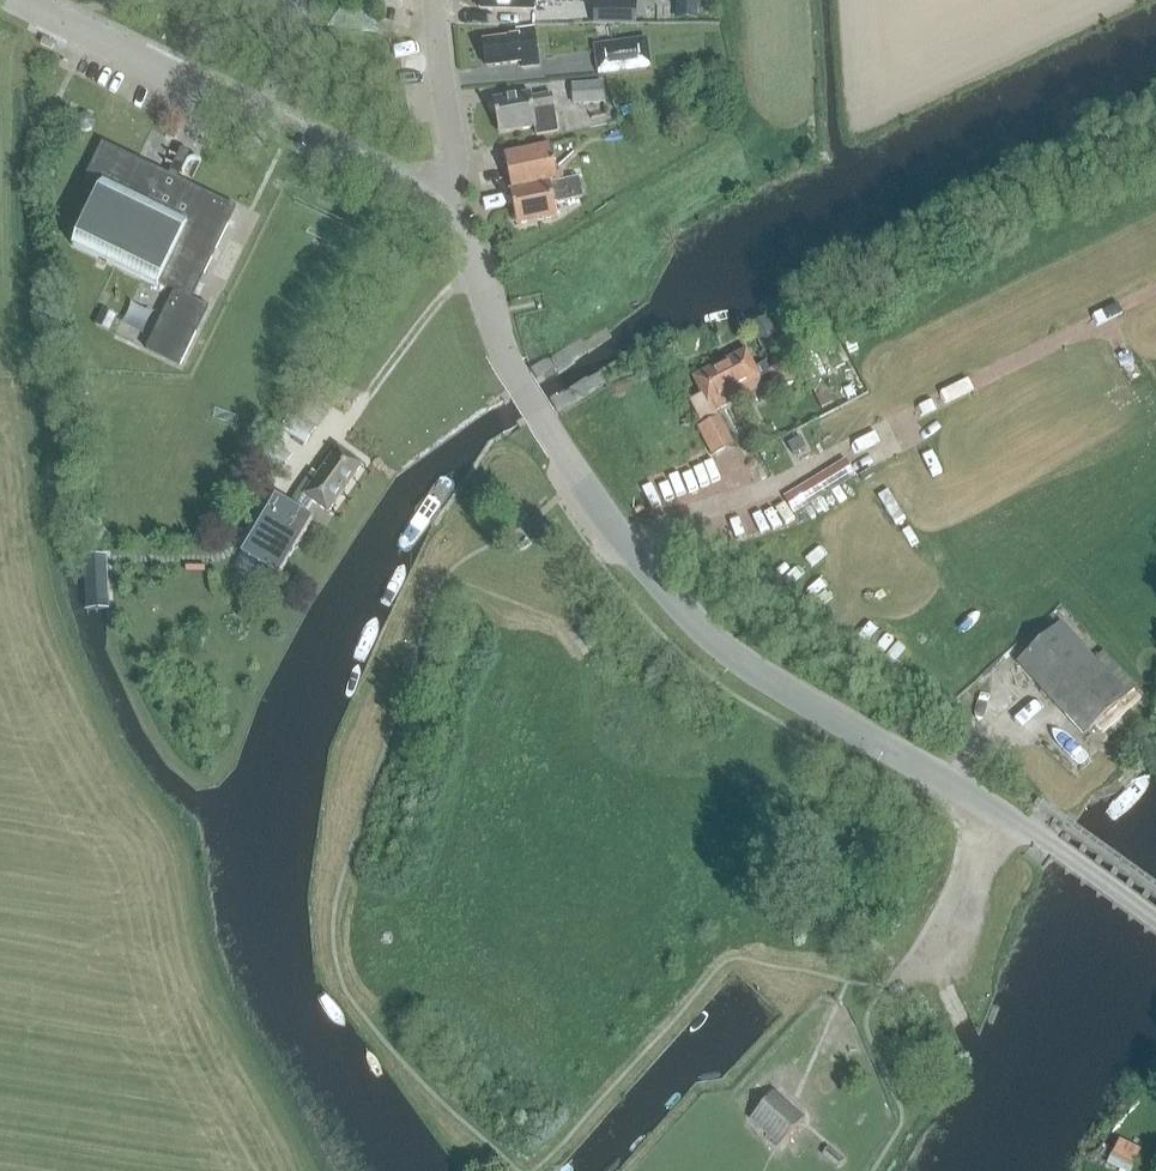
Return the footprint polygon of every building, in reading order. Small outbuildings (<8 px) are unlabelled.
[(479,10),(533,11),(533,0),(479,0),(479,10)] [(695,0),(675,0),(675,17),(695,17),(695,0)] [(623,26),(624,3),(592,3),(592,25),(623,26)] [(517,37),(482,41),(486,68),(521,63),(522,69),(538,67),(533,29),(516,31),(517,37)] [(650,71),(646,40),(612,45),(616,75),(650,71)] [(569,85),(571,106),(604,104),(602,82),(569,85)] [(498,134),(534,127),(536,137),(557,133),(551,94),(530,98),(530,94),(492,100),(498,134)] [(81,226),(82,227),(72,246),(156,287),(158,284),(173,291),(145,349),(179,366),(207,307),(191,299),(235,208),(101,143),(85,177),(101,185),(81,226)] [(550,145),(503,155),(511,192),(509,192),(516,225),(556,217),(554,204),(582,198),(578,178),(558,182),(550,145)] [(94,325),(107,331),(113,318),(100,312),(94,325)] [(748,327),(765,362),(783,353),(766,318),(748,327)] [(755,369),(746,352),(693,378),(702,395),(690,401),(702,426),(698,428),(712,455),(732,445),(719,418),(714,421),(710,413),(772,382),(777,392),(793,385),(783,365),(769,371),(765,364),(755,369)] [(289,414),(280,428),(304,444),(313,430),(289,414)] [(800,437),(788,444),(794,454),(806,448),(800,437)] [(260,459),(281,473),(291,458),(270,444),(260,459)] [(317,476),(312,472),(297,492),(289,506),(275,497),(232,568),(249,578),(257,565),(277,577),(312,519),(304,514),(311,502),(327,514),(361,465),(337,448),(317,476)] [(787,504),(793,513),(853,476),(848,467),(787,504)] [(543,518),(527,529),(536,541),(552,530),(543,518)] [(1136,689),(1103,653),(1093,661),(1060,624),(1018,663),(1083,735),(1136,689)] [(583,625),(574,632),(584,644),(593,637),(583,625)] [(776,1093),(755,1116),(750,1122),(779,1147),(784,1142),(786,1144),(802,1126),(800,1124),(804,1118),(776,1093)] [(1141,1148),(1118,1137),(1106,1163),(1123,1170),(1130,1170),(1141,1148)] [(828,1147),(821,1154),(836,1167),(842,1160),(828,1147)]
